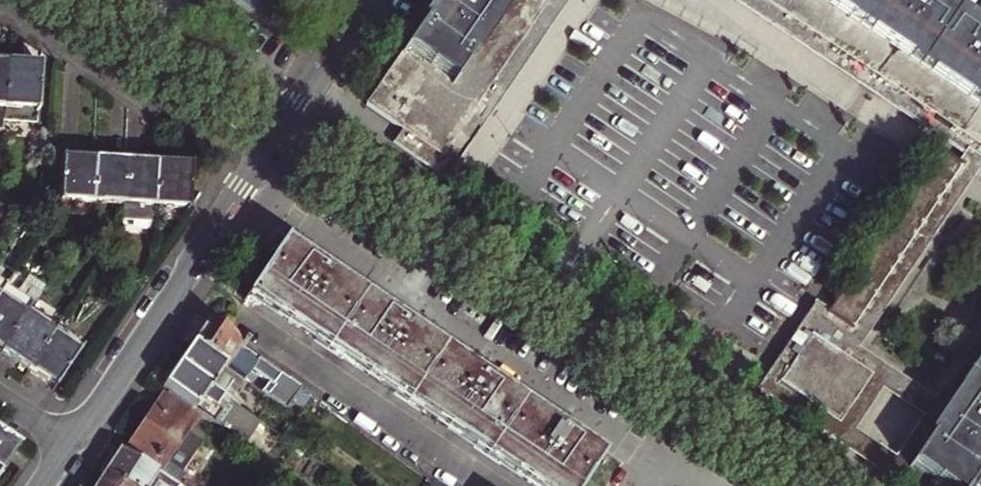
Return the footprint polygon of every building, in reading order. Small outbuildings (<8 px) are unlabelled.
[(365,106),(401,131),(438,156),(543,0),(438,0),(365,106)] [(438,156),(401,131),(392,144),(445,180),(569,0),(543,0),(438,156)] [(814,302),(803,319),(754,390),(892,481),(899,485),(944,485),(911,465),(980,361),(980,327),(933,399),(858,349),(979,168),(980,169),(980,147),(761,0),(731,0),(962,156),(957,164),(961,166),(849,332),(824,315),(827,311),(814,302)] [(925,0),(761,0),(980,147),(980,32),(978,30),(975,36),(924,2),(925,0)] [(32,68),(4,66),(2,118),(30,119),(32,68)] [(936,149),(827,311),(824,315),(849,332),(961,166),(957,164),(936,149)] [(87,201),(89,163),(55,162),(53,199),(87,201)] [(120,202),(122,165),(89,163),(87,201),(120,202)] [(122,165),(120,202),(119,222),(152,224),(153,203),(155,167),(122,165)] [(155,167),(153,203),(185,205),(186,188),(187,169),(155,167)] [(246,297),(524,485),(582,485),(597,464),(565,442),(567,438),(561,434),(557,431),(554,435),(487,390),(490,385),(484,381),(477,377),(474,381),(408,336),(411,332),(404,327),(399,323),(396,328),(330,283),(333,279),(324,273),(320,270),(317,274),(279,248),(272,258),(246,297)] [(22,318),(0,303),(0,349),(1,350),(22,318)] [(27,367),(49,335),(22,318),(1,350),(27,367)] [(191,343),(244,381),(285,410),(297,391),(204,324),(191,343)] [(53,385),(75,352),(49,335),(27,367),(53,385)] [(871,377),(811,336),(777,383),(839,425),(871,377)] [(230,402),(244,381),(191,343),(177,364),(230,402)] [(976,478),(980,470),(980,361),(911,465),(944,485),(980,485),(980,482),(976,478)] [(230,402),(177,364),(163,386),(195,408),(200,401),(222,414),(230,402)] [(161,393),(121,453),(167,484),(175,472),(179,474),(199,443),(183,433),(194,415),(161,393)] [(14,441),(0,432),(0,462),(14,441)] [(121,453),(118,451),(103,474),(120,485),(171,485),(167,484),(121,453)] [(103,474),(95,485),(120,485),(103,474)]
